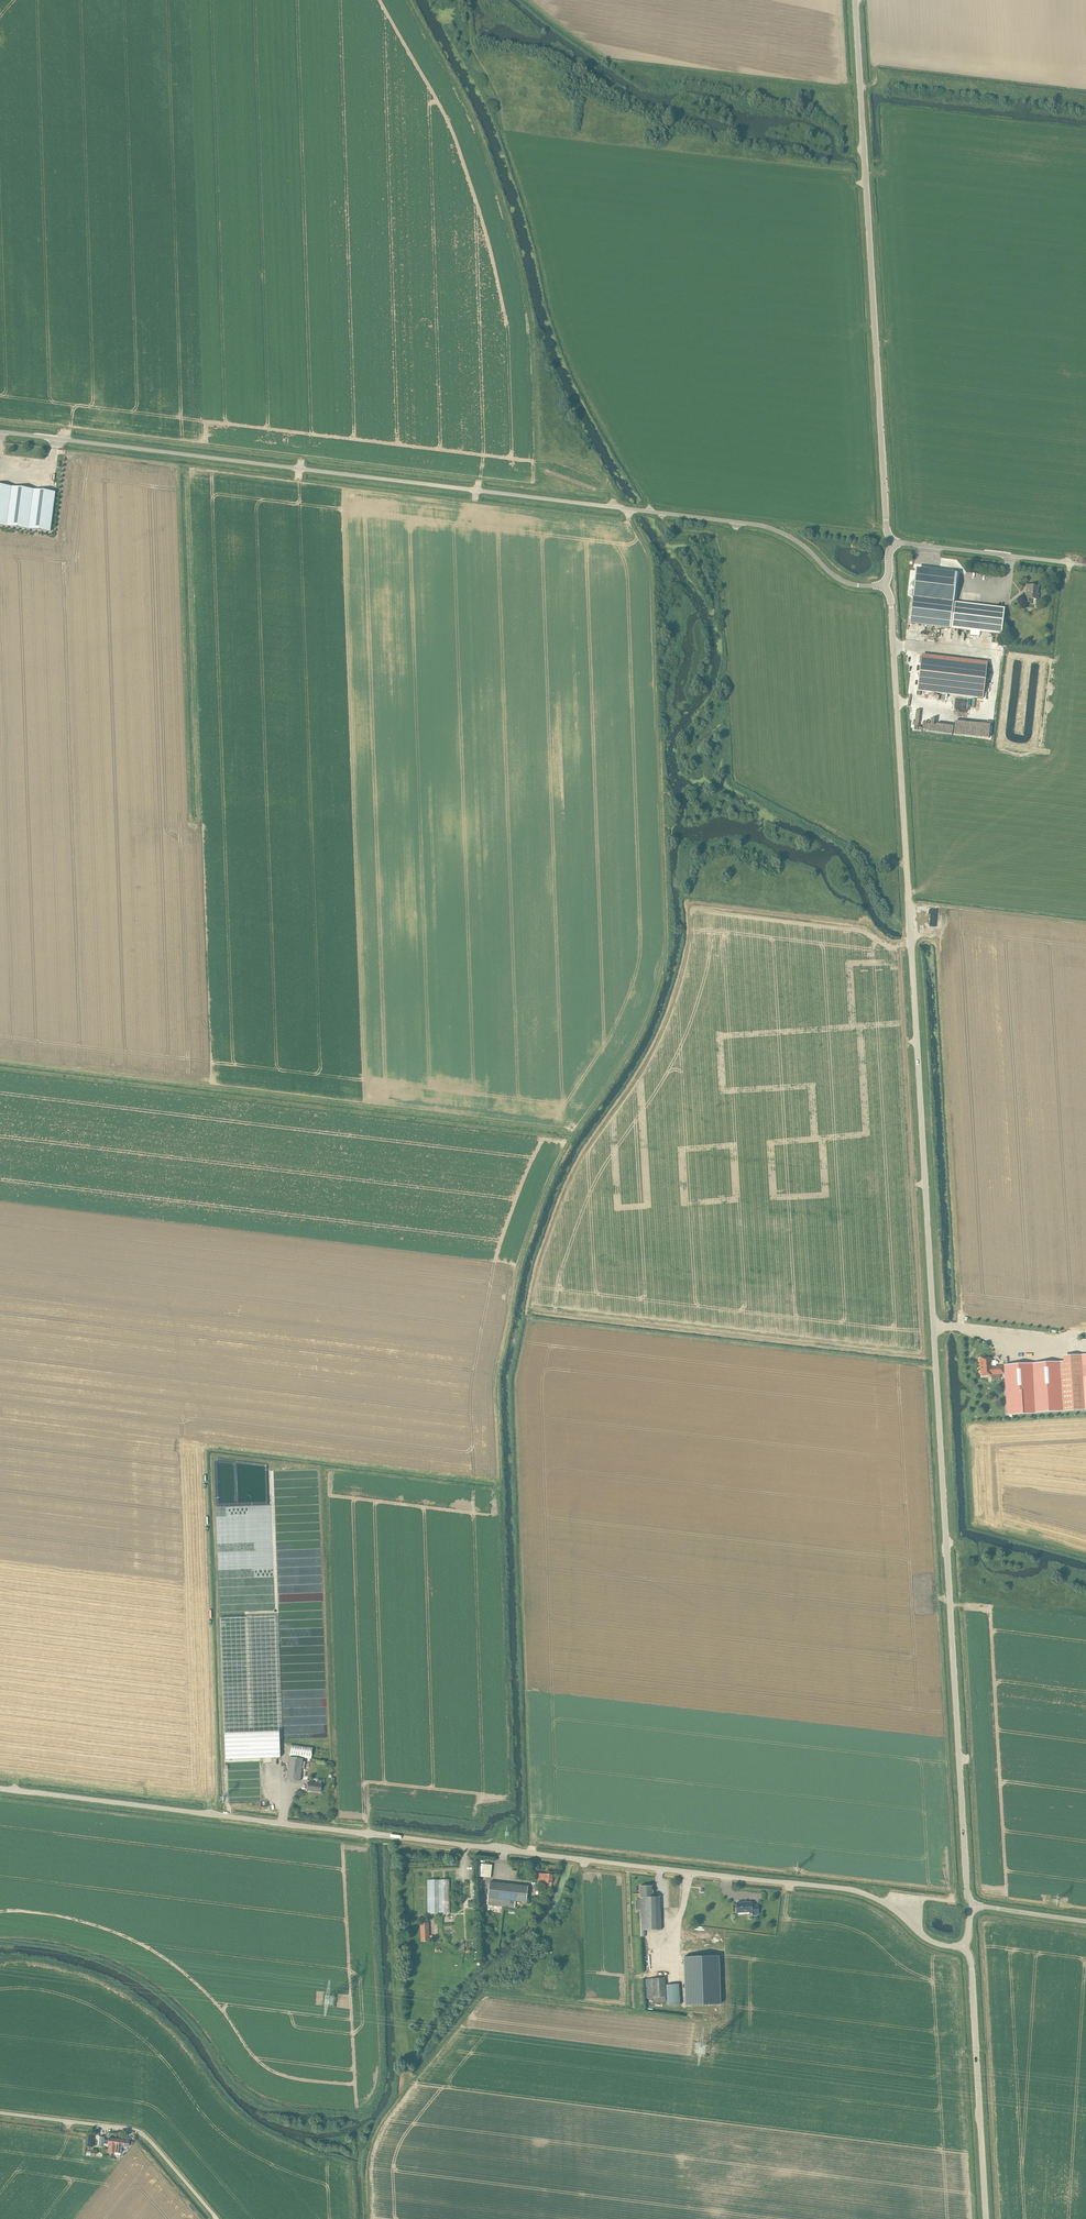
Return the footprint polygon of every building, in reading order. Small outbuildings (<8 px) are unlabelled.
[(55,493),(0,486),(0,525),(50,531),(55,493)] [(917,569),(910,623),(950,628),(953,602),(954,602),(957,574),(917,569)] [(1038,600),(1039,594),(1037,594),(1038,586),(1027,585),(1025,601),(1031,602),(1032,599),(1038,600)] [(1001,634),(1004,608),(954,602),(953,602),(950,628),(970,630),(970,635),(979,636),(980,631),(1001,634)] [(983,699),(987,663),(921,655),(917,691),(983,699)] [(990,1358),(980,1359),(980,1367),(981,1367),(982,1375),(991,1375),(1000,1374),(1004,1373),(1007,1415),(1062,1411),(1084,1410),(1082,1377),(1081,1355),(1063,1356),(1063,1361),(1059,1362),(1004,1365),(1004,1366),(991,1367),(990,1358)] [(275,1616),(220,1618),(225,1760),(280,1758),(275,1616)] [(311,1759),(312,1747),(291,1744),(289,1756),(311,1759)] [(299,1781),(302,1759),(289,1757),(286,1779),(299,1781)] [(319,1792),(321,1780),(317,1779),(316,1783),(308,1782),(307,1790),(319,1792)] [(491,1878),(492,1865),(483,1864),(481,1877),(491,1878)] [(552,1883),(553,1874),(546,1874),(541,1873),(540,1882),(545,1882),(544,1887),(551,1888),(552,1883)] [(428,1912),(450,1912),(450,1880),(427,1880),(428,1912)] [(528,1886),(490,1881),(487,1905),(515,1908),(516,1901),(526,1903),(528,1886)] [(641,1930),(642,1937),(645,1937),(645,1930),(661,1930),(660,1897),(653,1897),(653,1886),(640,1886),(641,1930)] [(736,1903),(736,1913),(738,1913),(738,1914),(749,1914),(749,1912),(751,1912),(751,1915),(758,1915),(758,1905),(751,1905),(751,1902),(736,1903)] [(420,1923),(421,1942),(430,1941),(429,1923),(420,1923)] [(660,1949),(661,1963),(678,1962),(677,1948),(660,1949)] [(720,1959),(685,1960),(686,2007),(721,2006),(720,1959)] [(653,1978),(645,1979),(646,1998),(655,1998),(655,2001),(666,2001),(665,1997),(666,1997),(666,1996),(664,1978),(653,1978)] [(680,1984),(666,1985),(667,2005),(682,2004),(680,1984)] [(103,2146),(103,2143),(108,2144),(107,2146),(108,2147),(108,2151),(114,2152),(114,2151),(115,2147),(115,2145),(116,2139),(108,2138),(108,2140),(104,2139),(104,2137),(99,2136),(98,2146),(103,2146)] [(114,2151),(114,2152),(120,2153),(121,2146),(128,2146),(129,2140),(116,2139),(115,2145),(115,2147),(114,2151)]
